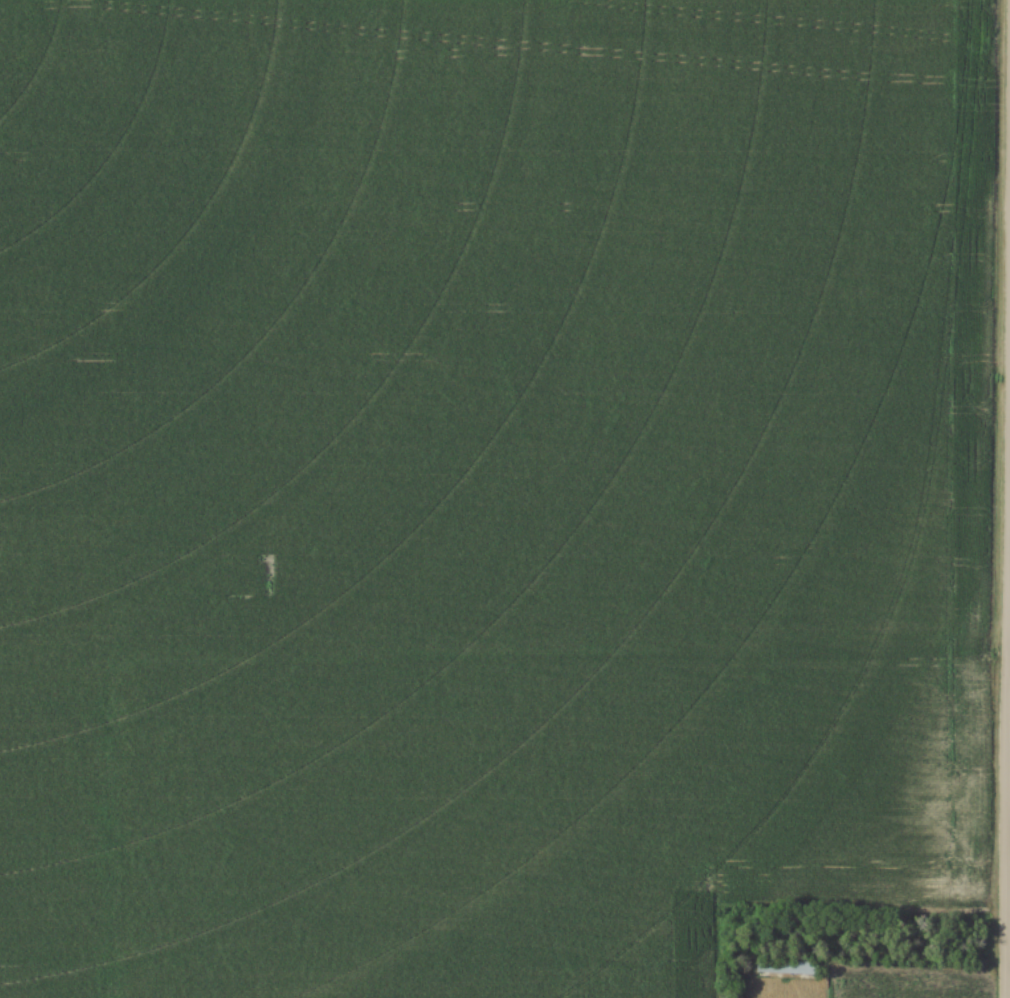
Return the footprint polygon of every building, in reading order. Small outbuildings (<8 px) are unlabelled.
[(817,962),(816,975),(755,973),(755,960),(817,962)]
